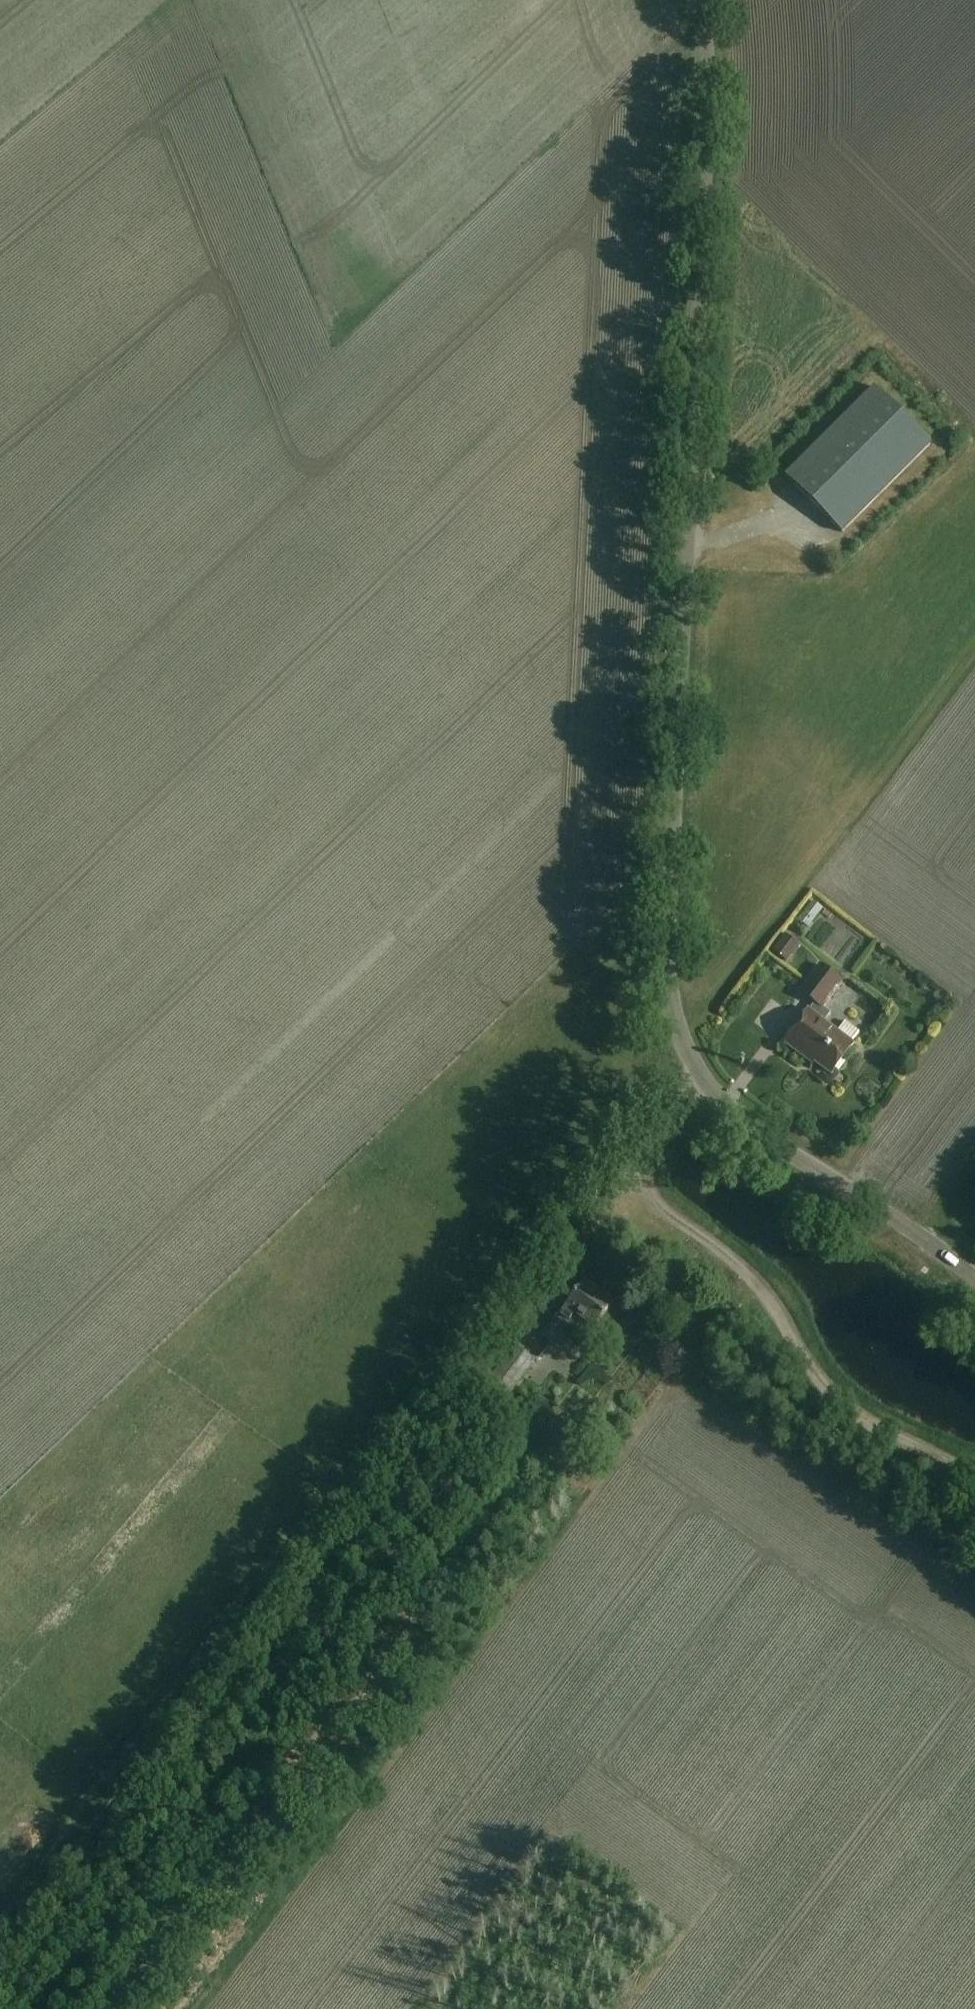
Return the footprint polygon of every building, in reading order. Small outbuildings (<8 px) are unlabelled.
[(787,476),(842,532),(932,442),(876,386),(787,476)] [(809,940),(822,923),(813,917),(800,933),(809,940)] [(800,944),(786,933),(774,949),(788,960),(800,944)] [(814,1061),(831,1073),(853,1044),(850,1042),(857,1032),(844,1022),(836,1032),(823,1022),(830,1013),(823,1008),(844,981),(819,963),(798,992),(814,1003),(785,1043),(812,1063),(814,1061)] [(613,1303),(584,1281),(560,1312),(570,1319),(575,1312),(595,1327),(613,1303)] [(505,1401),(535,1360),(514,1344),(484,1386),(505,1401)]
